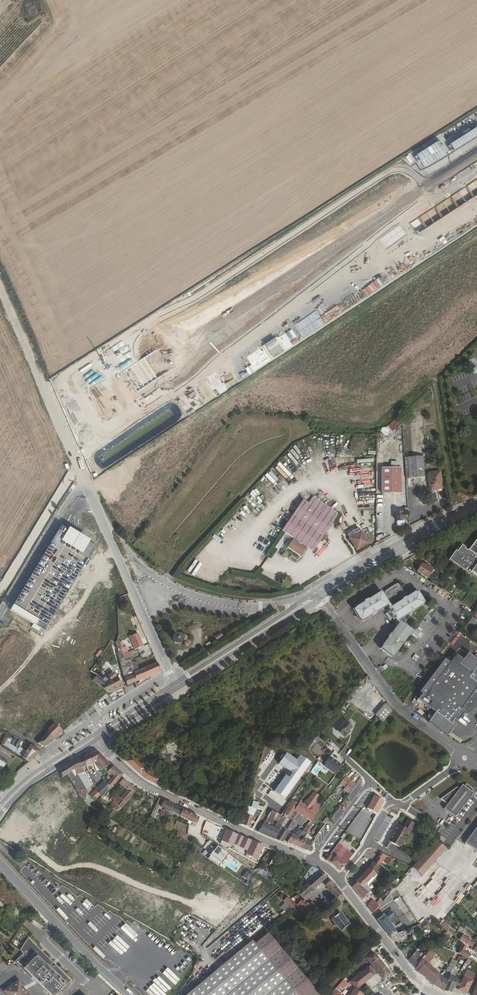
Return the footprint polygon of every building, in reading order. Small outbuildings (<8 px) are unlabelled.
[(395,421),(375,434),(380,440),(399,427),(395,421)] [(423,456),(405,458),(406,478),(424,477),(423,456)] [(279,462),(277,464),(288,476),(290,474),(279,462)] [(401,467),(381,467),(381,492),(401,492),(401,467)] [(443,488),(440,471),(428,473),(430,490),(433,490),(443,488)] [(302,500),(281,530),(294,539),(288,548),(301,556),(307,547),(313,551),(339,513),(313,496),(308,504),(302,500)] [(404,519),(409,519),(408,512),(401,513),(401,512),(396,512),(396,521),(397,521),(402,521),(402,519),(404,519)] [(66,527),(59,523),(9,609),(32,623),(30,626),(38,630),(40,627),(44,630),(94,544),(88,541),(89,539),(67,525),(66,527)] [(355,530),(348,535),(357,550),(358,549),(368,543),(361,531),(355,530)] [(469,550),(468,550),(468,551),(465,549),(466,548),(462,546),(458,552),(456,550),(449,560),(454,564),(455,563),(464,569),(463,570),(469,575),(471,572),(476,576),(476,539),(469,550)] [(422,563),(417,571),(427,578),(433,568),(427,565),(426,566),(422,563)] [(449,591),(452,592),(458,582),(455,580),(454,583),(455,584),(454,585),(453,585),(449,591)] [(394,620),(392,621),(395,625),(395,624),(398,628),(388,640),(388,641),(382,649),(383,649),(381,652),(392,660),(394,658),(400,650),(401,650),(403,647),(403,646),(413,634),(404,627),(412,616),(412,615),(415,613),(423,608),(422,607),(425,605),(417,593),(414,595),(406,600),(405,600),(404,601),(403,600),(405,598),(403,596),(404,595),(399,588),(398,587),(396,586),(385,593),(384,594),(384,595),(384,597),(383,598),(381,594),(379,595),(368,603),(367,602),(364,605),(355,611),(353,613),(361,625),(364,623),(364,624),(372,618),(373,618),(376,616),(385,610),(387,612),(387,613),(390,617),(391,616),(394,620)] [(134,650),(143,646),(137,633),(129,636),(134,650)] [(181,636),(180,638),(185,645),(186,646),(187,646),(188,646),(189,645),(190,643),(190,642),(186,636),(185,635),(184,635),(182,635),(181,636)] [(172,641),(173,642),(174,643),(176,644),(177,644),(179,643),(181,641),(181,640),(180,638),(180,637),(178,636),(176,636),(174,637),(173,638),(173,640),(172,641)] [(122,653),(119,641),(117,641),(116,642),(116,644),(127,685),(128,688),(133,686),(132,683),(136,681),(134,672),(131,663),(131,659),(124,661),(122,653)] [(130,651),(122,653),(124,661),(131,659),(130,651)] [(420,701),(436,713),(428,723),(430,724),(431,723),(432,721),(436,724),(435,726),(434,727),(446,735),(453,726),(449,723),(453,718),(457,721),(463,713),(465,714),(468,713),(472,709),(474,707),(476,704),(476,702),(476,660),(468,653),(462,660),(456,655),(420,701)] [(161,672),(157,663),(143,668),(146,678),(161,672)] [(134,672),(136,681),(146,678),(143,668),(138,670),(134,672)] [(103,681),(97,675),(93,681),(100,687),(101,687),(107,693),(123,687),(120,682),(119,680),(113,672),(103,681)] [(389,714),(392,710),(386,702),(382,707),(389,714)] [(386,718),(389,714),(382,707),(379,712),(386,718)] [(375,716),(382,722),(386,718),(379,712),(375,716)] [(346,735),(349,733),(352,729),(346,723),(336,733),(340,737),(341,737),(342,739),(344,739),(346,737),(346,735)] [(51,726),(46,731),(54,739),(62,732),(54,724),(51,726)] [(46,731),(41,738),(38,743),(44,748),(50,741),(51,742),(54,739),(46,731)] [(13,738),(8,735),(3,745),(22,758),(26,752),(19,747),(18,749),(10,743),(13,738)] [(172,739),(157,755),(172,769),(187,753),(172,739)] [(22,758),(29,762),(39,753),(38,750),(30,746),(26,752),(22,758)] [(93,752),(83,758),(86,766),(87,770),(90,768),(89,766),(92,764),(93,766),(97,765),(100,771),(107,766),(109,764),(98,753),(93,752)] [(287,752),(280,763),(290,770),(275,791),(285,798),(311,762),(301,754),(297,759),(287,752)] [(127,757),(124,760),(145,779),(157,785),(160,779),(160,778),(149,772),(131,756),(129,759),(127,757)] [(330,771),(336,762),(330,757),(329,759),(328,759),(323,766),(330,771)] [(78,759),(71,764),(74,770),(82,768),(79,761),(78,759)] [(336,775),(342,766),(336,762),(330,771),(336,775)] [(71,764),(60,771),(62,777),(62,778),(67,774),(74,785),(79,795),(85,790),(77,779),(75,775),(74,770),(71,764)] [(107,766),(100,771),(103,775),(107,772),(110,770),(107,766)] [(111,789),(111,788),(123,775),(113,766),(110,770),(107,772),(109,774),(107,776),(108,777),(105,781),(104,782),(111,789)] [(81,773),(75,775),(77,779),(85,790),(86,791),(89,787),(81,773)] [(67,774),(62,778),(63,778),(63,780),(63,782),(65,783),(69,788),(74,785),(67,774)] [(345,787),(350,781),(345,777),(340,783),(345,787)] [(130,785),(123,779),(119,784),(124,788),(119,794),(119,795),(116,799),(114,795),(110,799),(113,801),(113,802),(120,808),(121,809),(126,803),(132,796),(136,789),(130,785)] [(95,790),(100,796),(101,797),(111,789),(104,782),(104,781),(103,782),(98,787),(96,789),(95,790)] [(349,793),(355,784),(350,781),(345,787),(343,789),(349,793)] [(443,810),(449,814),(454,818),(472,794),(470,793),(472,790),(469,788),(465,785),(464,788),(461,786),(458,790),(456,788),(440,800),(447,805),(443,810)] [(90,796),(94,801),(100,796),(95,790),(90,796)] [(315,803),(316,801),(320,796),(314,791),(310,797),(307,801),(309,802),(305,807),(306,809),(309,811),(315,803)] [(240,816),(238,823),(249,828),(253,816),(255,805),(257,807),(259,802),(256,801),(248,798),(244,817),(240,816)] [(150,817),(153,820),(162,800),(159,799),(157,802),(150,817)] [(281,815),(289,803),(285,800),(276,813),(278,814),(281,815)] [(176,814),(179,816),(182,810),(164,801),(161,807),(164,808),(169,811),(169,812),(170,812),(171,813),(172,812),(176,814)] [(298,806),(301,808),(299,811),(298,813),(300,814),(302,816),(306,809),(305,807),(309,802),(307,801),(304,805),(300,802),(297,805),(298,806)] [(113,802),(109,807),(115,811),(117,812),(120,808),(113,802)] [(289,808),(284,816),(290,819),(295,822),(300,814),(298,813),(299,811),(296,809),(298,806),(297,805),(293,802),(289,807),(289,808)] [(311,821),(315,815),(314,814),(319,806),(315,803),(309,811),(310,811),(306,818),(310,821),(311,821)] [(269,815),(272,811),(270,809),(263,820),(262,820),(255,831),(258,832),(264,823),(267,818),(269,815)] [(182,810),(179,816),(195,824),(198,818),(182,810)] [(134,819),(138,822),(142,825),(145,820),(137,814),(134,819)] [(290,819),(289,820),(282,830),(280,829),(280,830),(274,839),(282,843),(283,841),(295,822),(290,819)] [(388,841),(391,843),(400,848),(415,824),(409,820),(404,827),(398,823),(388,841)] [(291,844),(300,848),(304,843),(301,841),(303,838),(306,833),(313,823),(311,821),(310,821),(304,829),(303,832),(297,839),(295,838),(291,844)] [(87,831),(89,832),(99,838),(102,834),(91,827),(93,824),(91,823),(87,831)] [(282,826),(281,825),(277,823),(274,828),(264,823),(258,832),(274,839),(280,830),(280,829),(282,826)] [(464,844),(476,853),(476,826),(464,844)] [(287,842),(291,844),(295,838),(297,839),(303,832),(298,829),(295,835),(292,834),(287,842)] [(311,844),(315,839),(306,833),(303,838),(301,841),(304,843),(300,848),(306,851),(311,844)] [(425,852),(411,868),(421,877),(445,850),(446,848),(435,841),(425,852)] [(331,863),(339,871),(353,855),(339,843),(328,857),(326,861),(331,863)] [(225,869),(233,857),(217,846),(209,858),(225,869)] [(381,854),(381,855),(378,857),(373,863),(378,867),(379,865),(387,856),(381,854)] [(394,859),(388,857),(385,863),(388,865),(391,860),(392,861),(394,859)] [(373,863),(369,868),(373,871),(374,871),(379,875),(383,870),(378,867),(373,863)] [(300,866),(296,872),(300,875),(304,868),(300,866)] [(465,876),(474,884),(476,881),(476,868),(474,866),(465,876)] [(321,871),(311,867),(308,872),(313,876),(315,874),(316,875),(318,878),(319,876),(323,881),(327,877),(321,871)] [(369,868),(360,878),(368,887),(369,888),(375,880),(376,881),(380,876),(379,875),(374,871),(373,871),(369,868)] [(318,886),(323,881),(319,876),(318,878),(316,875),(314,877),(312,879),(318,886)] [(356,882),(357,883),(362,888),(365,891),(368,887),(360,878),(356,882)] [(318,886),(312,879),(308,883),(314,889),(318,886)] [(337,888),(330,880),(325,886),(328,888),(332,893),(337,888)] [(314,889),(308,883),(304,886),(309,893),(312,891),(313,892),(315,890),(314,889)] [(357,883),(352,887),(362,900),(368,893),(365,891),(362,888),(357,883)] [(301,889),(296,893),(303,899),(309,893),(304,886),(301,889)] [(337,888),(332,893),(331,894),(336,899),(341,894),(337,888)] [(291,909),(295,905),(287,897),(286,898),(282,894),(279,897),(285,903),(283,906),(287,910),(288,909),(287,909),(289,907),(291,909)] [(320,905),(324,910),(331,902),(327,898),(320,905)] [(309,905),(302,900),(301,899),(298,903),(296,906),(302,912),(309,905)] [(373,900),(367,907),(369,910),(376,903),(373,900)] [(376,903),(369,910),(372,913),(379,906),(376,903)] [(302,913),(306,917),(313,910),(312,909),(309,905),(302,912),(302,913)] [(448,913),(452,909),(448,905),(444,909),(448,913)] [(284,911),(272,921),(274,923),(285,913),(284,911)] [(383,915),(377,920),(391,937),(402,932),(405,931),(404,927),(395,932),(393,929),(394,928),(394,927),(392,924),(391,924),(390,924),(387,921),(394,916),(391,911),(384,916),(383,915)] [(340,913),(331,920),(340,932),(349,925),(340,913)] [(444,922),(440,926),(445,931),(448,928),(449,927),(444,922)] [(445,931),(444,933),(450,937),(454,931),(448,928),(445,931)] [(402,932),(391,937),(394,941),(404,936),(402,932)] [(252,941),(225,963),(188,994),(319,994),(268,933),(255,944),(252,941)] [(52,962),(28,937),(20,950),(23,953),(14,962),(30,978),(32,977),(50,994),(54,994),(64,985),(65,986),(70,981),(55,965),(54,967),(51,964),(52,962)] [(476,944),(470,940),(467,945),(471,947),(470,950),(473,951),(476,944)] [(457,953),(467,959),(469,954),(466,946),(462,944),(457,953)] [(408,947),(402,952),(405,956),(411,950),(408,947)] [(425,956),(414,968),(418,973),(434,986),(440,977),(442,973),(427,963),(436,954),(431,949),(427,953),(425,956)] [(411,950),(405,956),(408,960),(413,954),(411,950)] [(413,954),(408,960),(414,968),(425,956),(423,954),(421,953),(419,955),(416,951),(413,954)] [(350,982),(356,990),(377,974),(382,980),(390,974),(373,953),(365,958),(371,965),(350,982)] [(451,973),(457,962),(452,960),(446,971),(451,973)] [(157,977),(159,975),(153,969),(151,971),(157,977)] [(462,980),(457,990),(466,994),(475,975),(466,970),(462,980)] [(448,981),(443,991),(456,994),(457,990),(462,980),(460,978),(459,980),(456,979),(450,975),(447,981),(448,981)] [(440,977),(434,986),(443,991),(448,981),(447,981),(440,977)] [(343,980),(335,989),(339,993),(342,990),(340,988),(345,982),(343,980)] [(24,987),(19,981),(4,991),(7,994),(30,994),(26,990),(24,991),(22,988),(24,987)]
